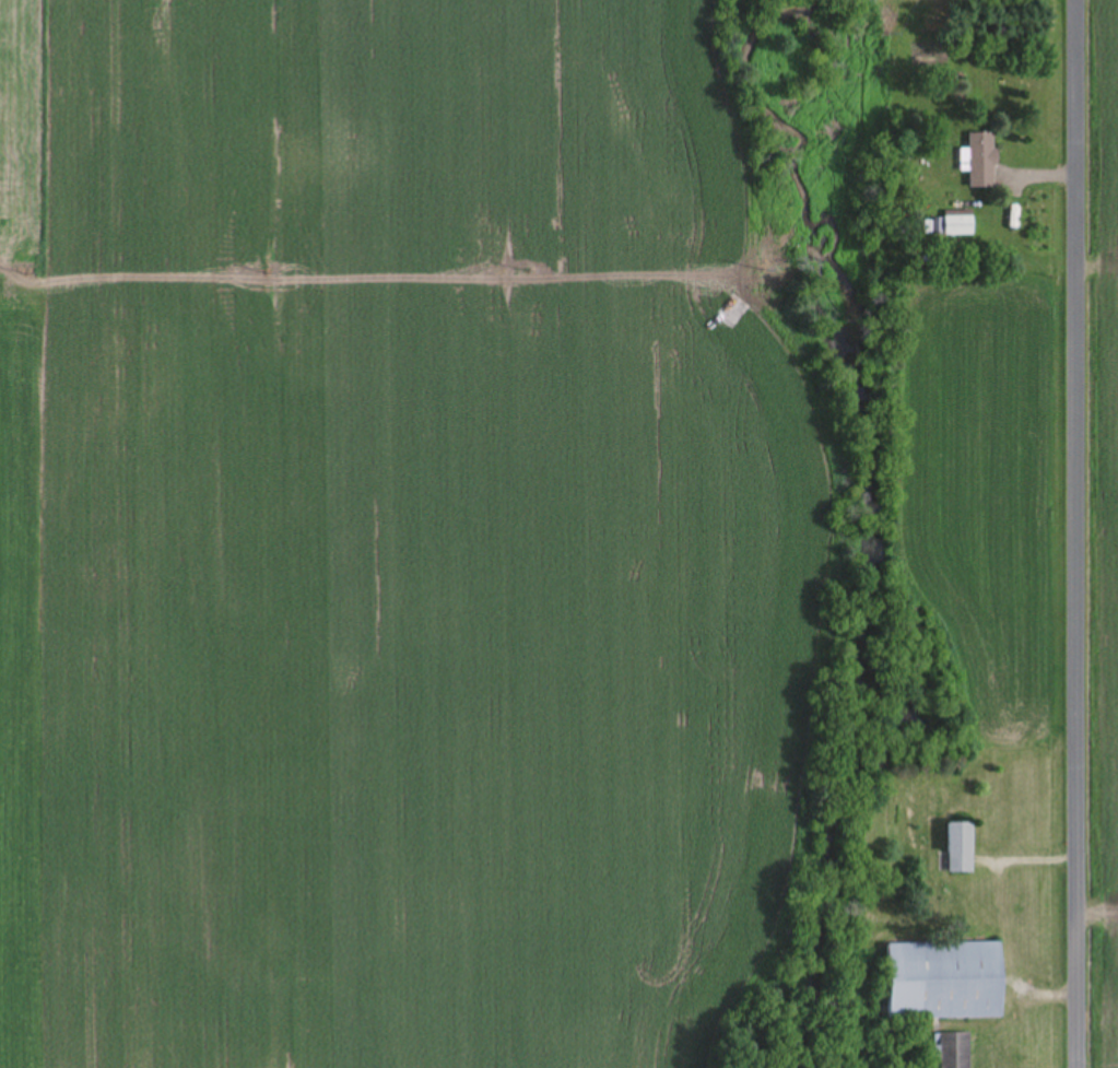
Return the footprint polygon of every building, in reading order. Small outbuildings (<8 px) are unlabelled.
[(971,133),(970,188),(997,188),(997,133),(971,133)] [(946,234),(975,234),(975,216),(946,216),(946,234)] [(975,824),(949,824),(949,874),(975,874),(975,824)] [(1006,943),(891,943),(891,1020),(1006,1019),(1006,943)] [(940,1034),(940,1067),(971,1067),(971,1034),(940,1034)]
